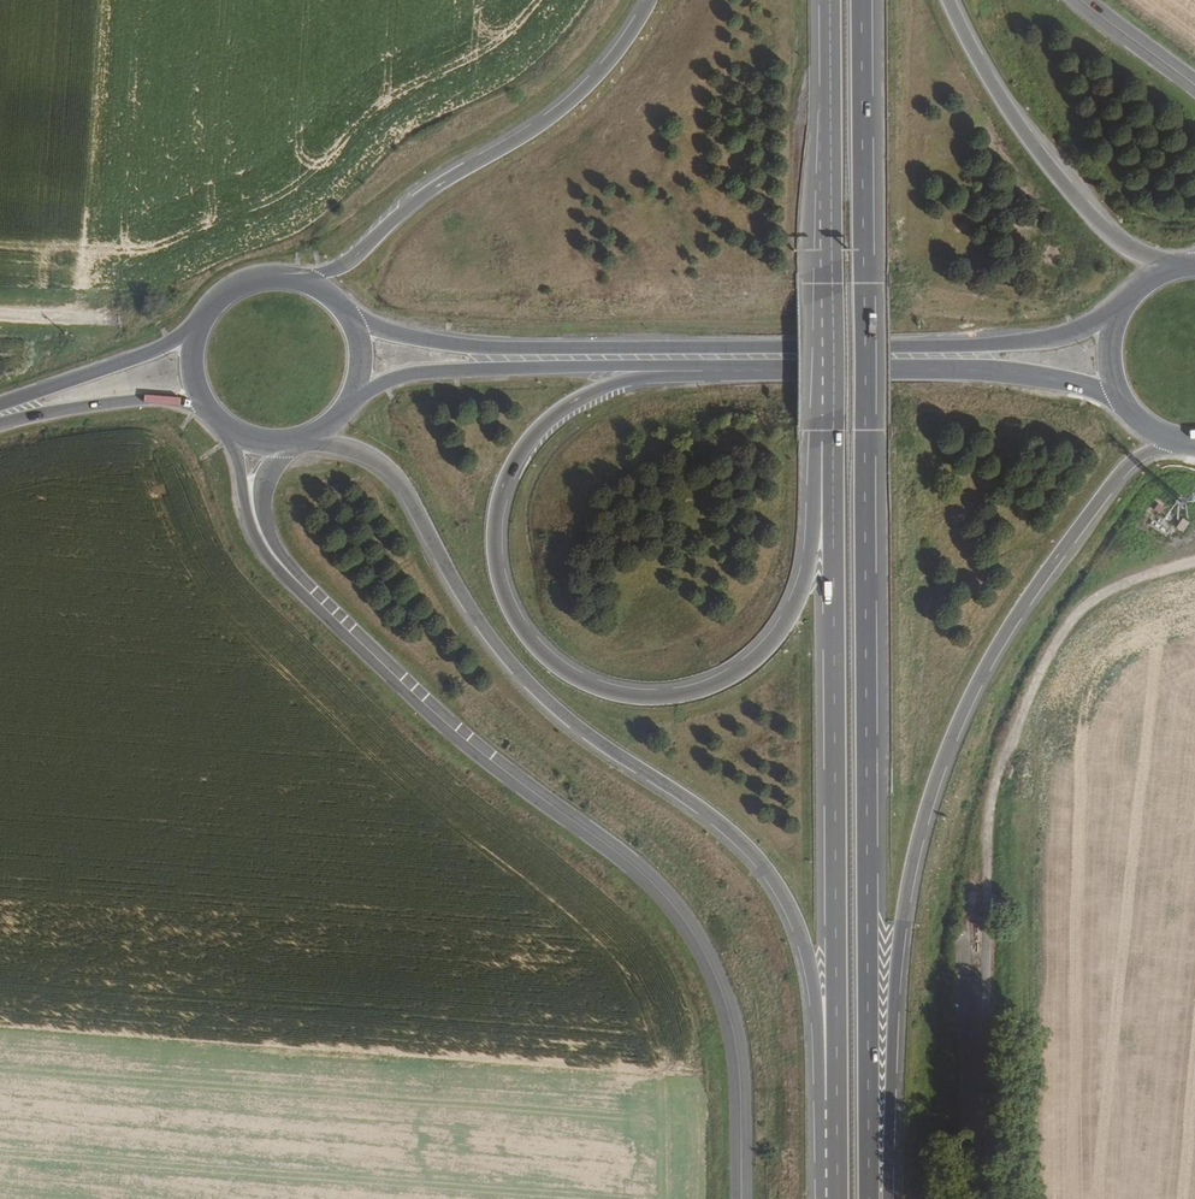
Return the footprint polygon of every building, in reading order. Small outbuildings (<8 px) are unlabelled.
[(1053,390),(1051,397),(1074,401),(1075,394),(1053,390)] [(1163,507),(1157,503),(1153,509),(1159,513),(1163,507)] [(1188,522),(1181,517),(1176,526),(1182,530),(1188,522)]
